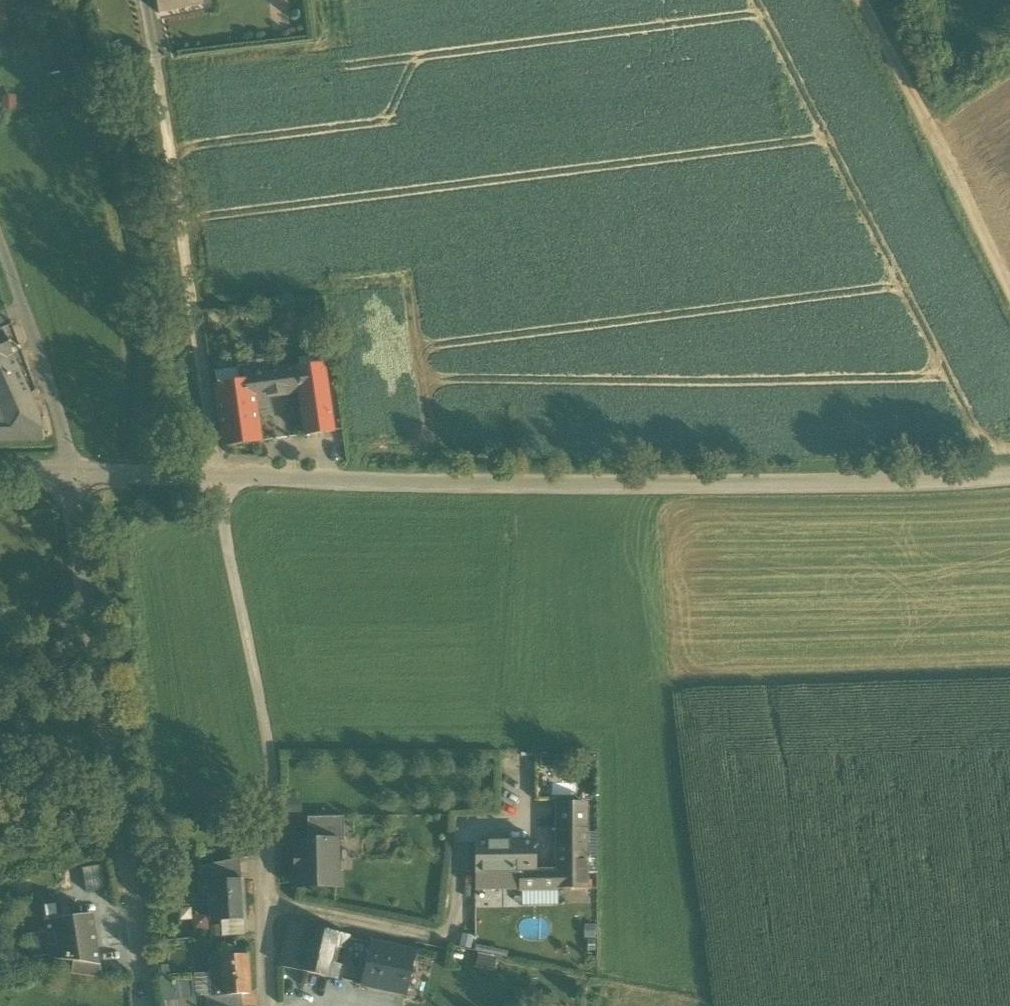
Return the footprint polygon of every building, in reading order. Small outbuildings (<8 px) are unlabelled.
[(1,26),(8,24),(1,0),(0,0),(0,24),(1,26)] [(158,14),(203,6),(202,0),(155,0),(158,14)] [(16,95),(1,95),(2,112),(16,111),(16,95)] [(13,356),(2,333),(0,334),(0,362),(13,356)] [(43,440),(39,416),(13,356),(0,362),(0,442),(43,440)] [(247,364),(248,369),(249,375),(269,373),(267,361),(247,364)] [(297,392),(303,436),(333,432),(324,365),(294,369),(297,392)] [(250,381),(249,375),(248,369),(214,374),(216,386),(250,381)] [(251,381),(254,399),(265,397),(297,392),(294,369),(269,373),(249,375),(250,381),(251,381)] [(251,381),(250,381),(216,386),(214,386),(222,447),(259,442),(260,442),(256,413),(267,411),(265,397),(254,399),(251,381)] [(302,814),(302,800),(286,800),(286,814),(302,814)] [(558,830),(587,830),(587,829),(586,829),(586,806),(558,806),(558,830)] [(335,841),(335,842),(344,842),(343,817),(307,818),(307,842),(335,841)] [(557,830),(557,871),(587,871),(587,830),(558,830),(557,830)] [(597,830),(587,830),(587,871),(597,871),(597,830)] [(336,887),(336,885),(336,872),(335,842),(335,841),(307,842),(293,842),(295,888),(336,887)] [(493,873),(520,872),(520,871),(536,871),(535,842),(475,842),(475,873),(493,873)] [(199,867),(200,884),(237,882),(236,876),(240,876),(239,860),(199,867)] [(520,871),(520,872),(520,889),(521,890),(558,889),(587,889),(587,871),(557,871),(536,871),(520,871)] [(492,889),(520,889),(520,872),(493,873),(492,889)] [(475,873),(475,890),(492,889),(493,873),(475,873)] [(208,906),(209,922),(222,921),(244,919),(242,881),(237,882),(200,884),(201,894),(210,894),(211,906),(208,906)] [(521,890),(522,907),(558,906),(558,889),(521,890)] [(42,909),(44,922),(70,918),(68,905),(42,909)] [(73,962),(99,966),(91,915),(70,918),(44,922),(50,959),(73,962)] [(222,921),(223,937),(245,935),(244,919),(222,921)] [(301,971),(311,927),(290,923),(280,967),(301,971)] [(301,971),(327,977),(329,965),(334,947),(346,950),(349,936),(311,927),(301,971)] [(361,986),(406,996),(415,954),(376,944),(377,941),(371,939),(361,986)] [(508,951),(476,945),(474,952),(507,958),(508,951)] [(222,994),(223,996),(241,995),(249,994),(246,956),(220,958),(221,969),(211,970),(211,973),(212,995),(222,994)] [(475,967),(491,970),(493,959),(478,956),(475,967)] [(210,959),(211,970),(221,969),(220,958),(210,959)] [(71,974),(101,978),(99,966),(73,962),(71,974)] [(340,967),(329,965),(327,977),(337,980),(340,967)] [(194,975),(195,997),(203,996),(212,995),(211,973),(194,975)] [(188,978),(159,979),(162,1003),(194,999),(193,997),(188,978)] [(203,996),(204,1005),(242,1005),(241,995),(223,996),(222,994),(212,995),(203,996)] [(193,997),(194,999),(195,1005),(204,1005),(203,996),(195,997),(193,997)]
